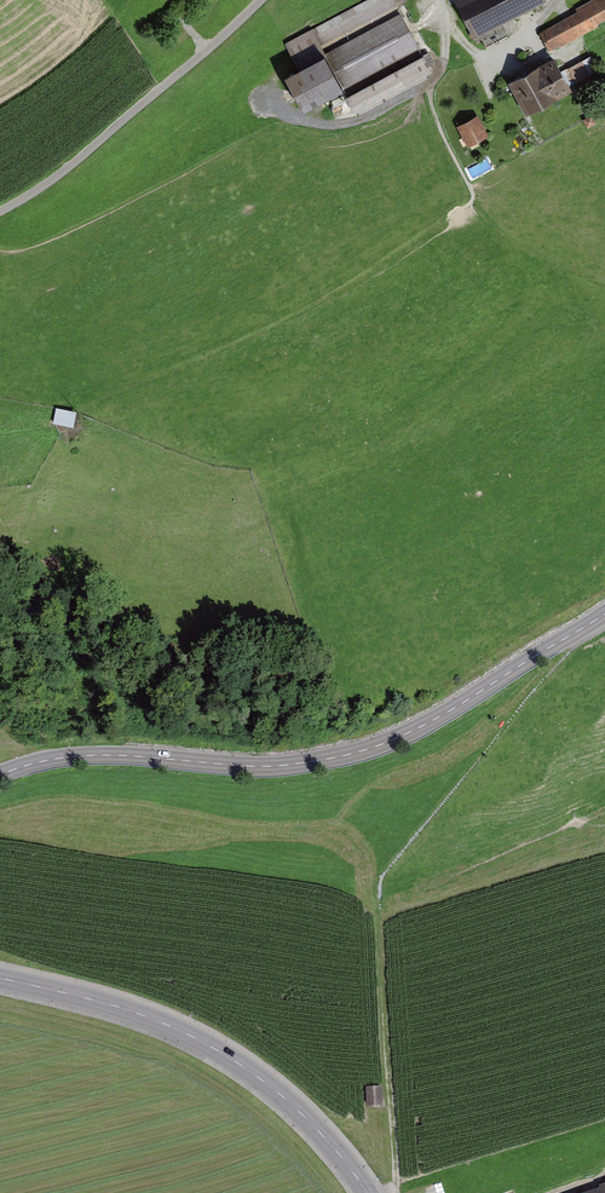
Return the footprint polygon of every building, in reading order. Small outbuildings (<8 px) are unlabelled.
[(283,41),(300,72),(288,78),(308,114),(345,94),(358,117),(432,78),(391,0),(360,0),(283,41)] [(453,1),(471,37),(546,1),(546,0),(455,0),(453,1)] [(576,9),(578,13),(543,33),(553,52),(604,23),(604,0),(593,0),(576,9)] [(553,59),(509,83),(527,116),(571,92),(553,59)] [(585,60),(569,67),(576,82),(592,75),(585,60)] [(480,116),(462,127),(473,146),(491,136),(480,116)] [(54,422),(74,427),(77,411),(57,407),(54,422)] [(383,1087),(371,1087),(372,1104),(384,1103),(383,1087)] [(570,1192),(604,1192),(604,1181),(570,1192)]
